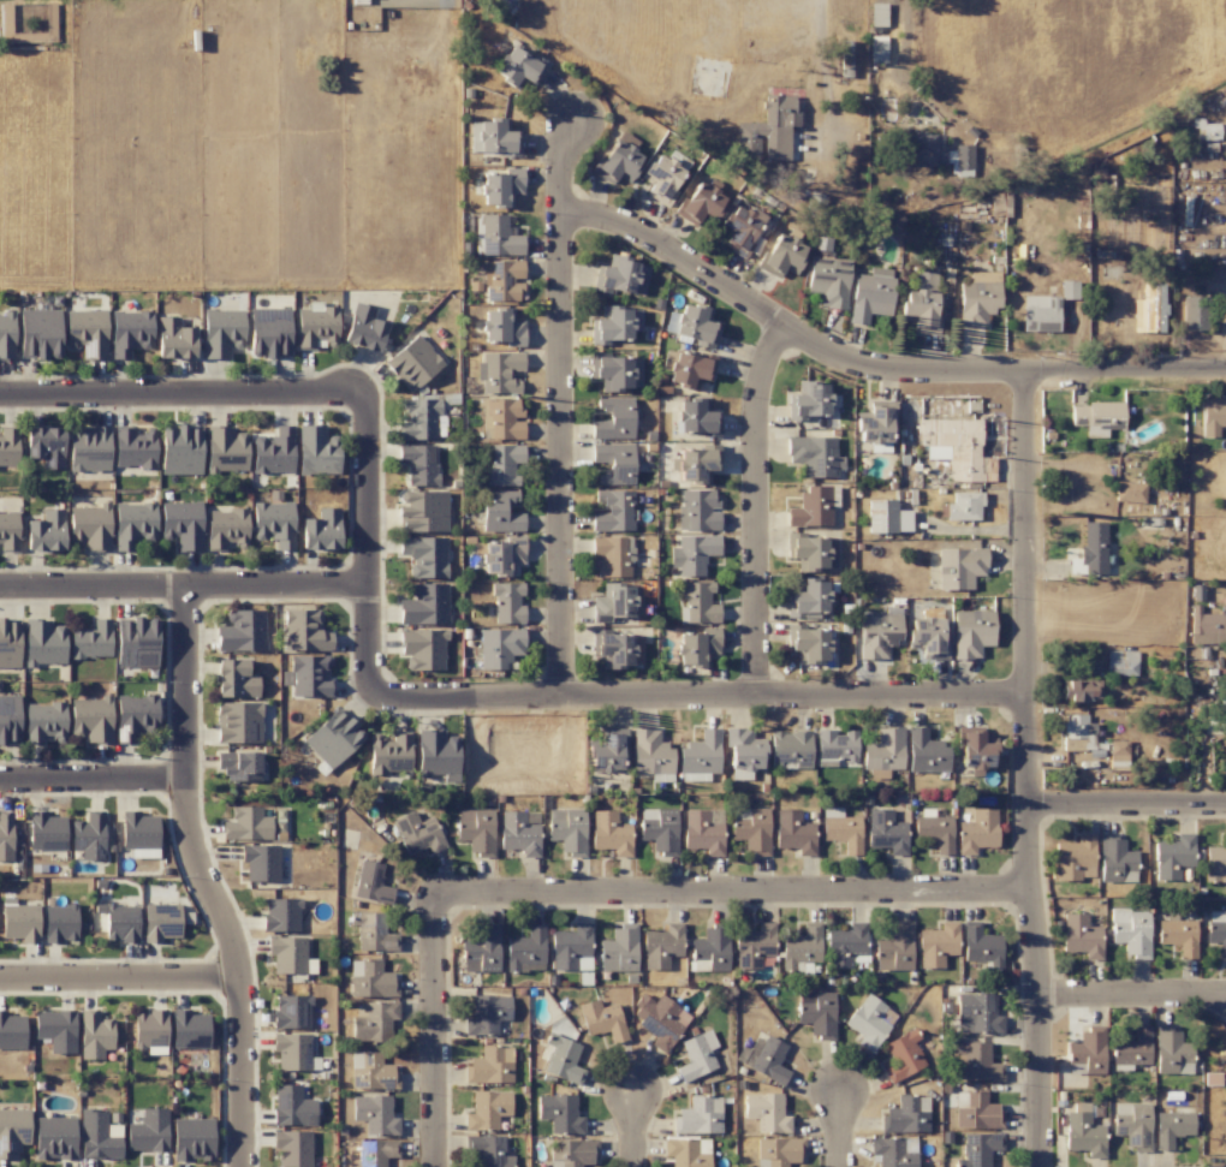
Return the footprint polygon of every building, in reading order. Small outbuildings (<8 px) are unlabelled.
[(11,33),(11,4),(0,4),(0,20),(1,43),(57,41),(56,3),(45,3),(46,32),(11,33)] [(534,89),(546,65),(508,45),(492,75),(519,90),(523,83),(534,89)] [(737,123),(736,159),(758,159),(758,138),(764,138),(763,160),(789,160),(790,126),(799,126),(799,107),(794,107),(794,95),(764,95),(763,123),(737,123)] [(470,154),(519,154),(519,131),(508,131),(508,119),(470,120),(470,154)] [(1218,124),(1202,124),(1202,119),(1193,119),(1193,140),(1219,140),(1218,124)] [(589,172),(611,185),(616,177),(627,183),(642,157),(632,152),(638,141),(620,131),(604,158),(599,155),(589,172)] [(898,165),(949,166),(949,176),(972,176),(972,145),(954,145),(954,151),(942,151),(942,135),(898,135),(898,165)] [(654,154),(644,174),(653,179),(647,191),(667,201),(683,168),(654,154)] [(512,206),(512,195),(523,195),(523,170),(481,171),(482,207),(512,206)] [(695,226),(700,217),(711,223),(725,197),(694,180),(675,216),(695,226)] [(744,258),(747,251),(756,255),(763,241),(757,238),(766,219),(735,203),(723,226),(730,230),(722,247),(744,258)] [(480,255),(523,255),(523,235),(507,235),(507,215),(481,214),(480,255)] [(778,278),(782,269),(795,274),(806,245),(776,233),(768,253),(762,250),(755,269),(778,278)] [(642,298),(649,264),(609,257),(607,267),(596,265),(591,288),(642,298)] [(806,294),(819,295),(818,307),(845,309),(849,261),(809,258),(806,294)] [(523,261),(484,260),(483,301),(520,302),(520,281),(523,281),(523,261)] [(853,274),(848,323),(866,325),(868,314),(889,316),(894,270),(870,267),(869,275),(853,274)] [(998,271),(969,272),(969,282),(958,283),(960,327),(985,326),(985,314),(1000,313),(998,271)] [(1077,281),(1060,281),(1060,300),(1077,300),(1077,281)] [(1143,332),(1161,332),(1161,285),(1143,285),(1143,300),(1136,300),(1136,320),(1143,319),(1143,332)] [(1021,331),(1057,331),(1058,297),(1022,296),(1021,331)] [(1181,330),(1207,331),(1208,297),(1182,297),(1181,330)] [(296,347),(336,349),(337,307),(322,306),(322,302),(308,302),(308,309),(297,309),(296,347)] [(374,307),(353,302),(343,343),(379,352),(386,323),(371,319),(374,307)] [(718,323),(709,321),(712,309),(681,303),(673,337),(713,346),(718,323)] [(641,331),(640,307),(600,308),(601,319),(589,319),(590,344),(631,342),(631,331),(641,331)] [(290,309),(250,308),(248,356),(262,357),(289,357),(290,309)] [(524,345),(524,321),(513,321),(513,309),(483,309),(482,344),(524,345)] [(19,310),(20,359),(47,358),(60,358),(60,310),(19,310)] [(106,311),(65,310),(65,348),(81,349),(80,359),(105,359),(106,311)] [(244,311),(203,310),(202,359),(227,359),(227,347),(243,347),(244,311)] [(151,312),(111,311),(111,359),(130,359),(130,349),(151,349),(151,312)] [(13,359),(15,314),(0,314),(0,359),(13,359)] [(194,327),(179,328),(179,316),(157,316),(157,358),(195,358),(194,327)] [(383,363),(410,393),(443,364),(416,334),(383,363)] [(711,382),(714,356),(665,351),(663,369),(669,370),(667,385),(697,389),(697,381),(711,382)] [(523,353),(478,352),(478,380),(482,380),(482,393),(520,393),(520,375),(523,375),(523,353)] [(640,356),(590,357),(591,379),(601,379),(601,390),(641,389),(640,356)] [(788,395),(787,420),(806,421),(806,415),(829,416),(829,382),(797,382),(797,395),(788,395)] [(591,438),(633,439),(633,398),(597,398),(597,411),(609,411),(609,420),(591,420),(591,438)] [(719,433),(718,411),(708,411),(708,398),(677,399),(678,434),(719,433)] [(1201,438),(1218,438),(1218,427),(1225,427),(1225,399),(1222,399),(1222,398),(1201,398),(1201,438)] [(440,399),(399,399),(399,439),(444,439),(444,415),(440,415),(440,399)] [(523,440),(524,419),(521,419),(521,399),(484,399),(484,426),(491,426),(491,439),(523,440)] [(1123,404),(1071,403),(1070,425),(1086,425),(1086,438),(1106,438),(1106,429),(1123,429),(1123,404)] [(890,405),(868,405),(868,418),(857,418),(857,442),(890,443),(890,405)] [(980,420),(918,420),(918,446),(926,446),(926,459),(948,459),(948,482),(991,482),(991,458),(980,458),(980,420)] [(201,425),(173,425),(173,426),(160,425),(160,474),(200,475),(201,425)] [(292,474),(292,425),(275,425),(275,436),(253,436),(252,473),(292,474)] [(339,474),(338,436),(324,436),(324,425),(298,426),(299,474),(339,474)] [(109,426),(68,427),(68,471),(109,471),(109,426)] [(247,433),(232,433),(232,427),(207,426),(205,471),(246,472),(247,433)] [(63,469),(63,428),(26,427),(25,458),(42,458),(42,468),(63,469)] [(114,428),(115,467),(155,467),(155,431),(132,431),(132,428),(114,428)] [(17,430),(0,430),(0,467),(17,467),(17,430)] [(836,438),(787,437),(787,465),(802,465),(802,478),(835,478),(836,470),(843,470),(843,457),(835,457),(836,438)] [(598,485),(633,485),(633,444),(591,445),(591,463),(609,463),(609,473),(597,473),(598,485)] [(708,484),(709,470),(719,471),(719,445),(695,444),(695,449),(679,449),(679,458),(671,458),(670,471),(679,471),(679,483),(708,484)] [(436,446),(398,445),(398,463),(408,463),(407,485),(438,486),(439,474),(435,474),(436,446)] [(521,486),(521,445),(488,445),(488,485),(521,486)] [(1145,483),(1115,482),(1114,502),(1144,502),(1145,483)] [(830,487),(798,488),(799,508),(786,508),(786,526),(831,526),(830,487)] [(632,531),(632,491),(595,490),(595,501),(604,501),(604,513),(592,513),(591,531),(632,531)] [(718,531),(719,511),(716,511),(716,490),(679,490),(678,530),(718,531)] [(446,491),(397,492),(398,532),(447,532),(446,491)] [(483,532),(524,532),(523,513),(507,513),(507,502),(518,502),(518,491),(482,492),(483,532)] [(981,492),(952,492),(951,505),(939,504),(938,519),(981,520),(981,492)] [(895,500),(867,500),(867,533),(910,532),(909,510),(895,511),(895,500)] [(201,502),(160,502),(160,540),(177,540),(177,551),(200,551),(201,502)] [(293,503),(253,502),(252,539),(275,540),(275,550),(292,551),(293,503)] [(155,503),(115,503),(114,551),(133,551),(133,540),(155,540),(155,503)] [(110,506),(69,505),(69,544),(84,544),(84,551),(109,551),(110,506)] [(301,519),(301,550),(339,549),(338,508),(318,508),(318,518),(301,519)] [(63,551),(64,509),(43,509),(43,520),(26,520),(25,551),(63,551)] [(247,511),(207,510),(206,551),(224,551),(224,542),(235,542),(235,549),(246,549),(247,511)] [(0,511),(0,552),(18,552),(17,511),(0,511)] [(1106,522),(1083,522),(1083,547),(1081,546),(1080,574),(1105,575),(1106,522)] [(719,535),(677,536),(677,547),(670,547),(670,577),(704,577),(703,556),(719,555),(719,535)] [(631,577),(631,537),(592,536),(591,557),(594,557),(594,577),(631,577)] [(509,543),(474,542),(474,554),(482,554),(482,576),(514,576),(514,563),(524,563),(524,537),(509,537),(509,543)] [(446,578),(446,538),(398,538),(398,555),(408,555),(408,578),(446,578)] [(972,576),(986,576),(985,549),(937,550),(938,590),(972,589),(972,576)] [(786,617),(826,618),(827,579),(799,579),(799,592),(786,592),(786,617)] [(681,582),(680,622),(719,623),(719,605),(709,605),(709,593),(713,593),(713,582),(681,582)] [(447,624),(446,583),(410,584),(410,599),(398,600),(399,624),(447,624)] [(522,623),(522,595),(523,595),(523,583),(491,583),(491,596),(495,596),(495,623),(522,623)] [(641,596),(632,596),(632,584),(602,585),(602,596),(592,596),(592,618),(641,617),(641,596)] [(910,649),(920,649),(921,655),(942,655),(941,608),(921,608),(921,618),(909,618),(910,649)] [(263,610),(226,610),(226,626),(215,626),(215,651),(263,651),(263,610)] [(331,651),(331,632),(319,632),(320,610),(284,610),(283,650),(331,651)] [(993,610),(952,611),(953,659),(980,658),(979,646),(993,646),(993,610)] [(1225,627),(1225,614),(1190,613),(1189,644),(1225,644),(1225,627)] [(861,659),(887,658),(887,646),(902,646),(901,614),(860,615),(861,659)] [(157,618),(143,618),(117,617),(115,666),(156,667),(157,618)] [(19,667),(18,618),(0,619),(0,668),(19,667)] [(65,626),(50,626),(50,620),(24,619),(24,668),(34,668),(34,663),(64,664),(65,626)] [(110,658),(110,619),(92,619),(92,629),(70,629),(69,657),(110,658)] [(786,627),(786,651),(803,651),(803,662),(828,662),(828,627),(786,627)] [(720,628),(703,628),(703,633),(678,632),(677,666),(708,667),(708,655),(719,655),(720,628)] [(399,630),(399,656),(405,655),(405,671),(443,670),(443,639),(447,639),(447,629),(399,630)] [(508,669),(507,655),(523,655),(523,629),(479,630),(479,670),(508,669)] [(592,656),(602,656),(602,667),(641,667),(641,633),(592,633),(592,656)] [(1105,675),(1136,676),(1136,651),(1106,650),(1105,675)] [(291,697),(332,696),(331,678),(323,678),(322,667),(330,667),(330,656),(289,657),(289,671),(281,671),(281,685),(291,685),(291,697)] [(258,697),(258,675),(247,675),(247,659),(216,659),(217,697),(258,697)] [(1089,701),(1089,696),(1099,696),(1100,681),(1062,681),(1062,701),(1089,701)] [(19,744),(19,695),(0,695),(0,744),(19,744)] [(110,743),(111,695),(100,695),(100,699),(71,699),(70,736),(85,736),(85,743),(110,743)] [(156,696),(115,696),(116,743),(134,743),(134,729),(157,728),(156,696)] [(260,743),(261,703),(216,702),(216,742),(260,743)] [(65,704),(25,703),(24,744),(42,744),(42,736),(52,736),(52,744),(64,744),(65,704)] [(329,769),(364,738),(354,726),(337,707),(302,740),(329,769)] [(728,780),(751,780),(751,769),(762,769),(763,739),(751,739),(751,729),(728,728),(728,780)] [(903,728),(876,728),(876,744),(862,743),(862,769),(902,770),(903,728)] [(926,728),(908,728),(908,772),(948,772),(948,742),(926,742),(926,728)] [(680,780),(708,781),(708,773),(718,773),(719,729),(700,729),(700,741),(680,741),(680,780)] [(982,776),(982,767),(993,767),(993,743),(982,743),(982,730),(957,729),(956,745),(959,745),(958,776),(982,776)] [(458,783),(458,737),(443,736),(443,731),(418,730),(417,775),(445,775),(445,782),(458,783)] [(673,745),(658,744),(659,730),(633,730),(632,774),(652,774),(652,781),(672,781),(673,745)] [(816,765),(857,766),(858,730),(844,730),(844,731),(816,731),(816,765)] [(810,769),(811,733),(771,731),(770,768),(810,769)] [(410,734),(391,733),(391,736),(370,736),(369,772),(410,773),(410,734)] [(587,745),(587,770),(624,770),(623,733),(600,734),(600,744),(587,745)] [(259,752),(216,752),(216,772),(226,772),(226,781),(259,782),(259,752)] [(271,839),(270,817),(261,817),(261,806),(231,807),(231,822),(222,822),(222,840),(271,839)] [(859,817),(842,817),(841,807),(822,808),(823,841),(843,841),(843,855),(860,855),(859,817)] [(768,808),(731,808),(732,839),(744,839),(744,855),(769,855),(768,808)] [(548,810),(548,841),(560,841),(561,856),(584,855),(584,809),(548,810)] [(676,809),(639,809),(639,840),(652,840),(652,855),(676,855),(676,809)] [(907,822),(892,822),(892,810),(868,809),(867,847),(888,847),(888,855),(906,856),(907,822)] [(951,817),(933,817),(933,809),(915,809),(915,841),(935,841),(935,855),(952,855),(951,817)] [(996,809),(971,809),(971,822),(958,822),(957,855),(974,855),(974,847),(996,848),(996,809)] [(80,860),(104,860),(105,811),(86,810),(85,820),(71,820),(70,850),(81,850),(80,860)] [(493,856),(492,810),(456,811),(456,841),(469,841),(469,856),(493,856)] [(616,811),(592,810),(591,849),(613,849),(612,857),(630,857),(630,824),(616,824),(616,811)] [(723,810),(683,810),(683,849),(704,849),(704,857),(722,857),(723,810)] [(814,823),(800,823),(800,810),(775,810),(775,848),(797,848),(797,856),(814,856),(814,823)] [(157,858),(158,815),(139,815),(139,811),(121,811),(121,849),(130,849),(130,858),(157,858)] [(391,821),(407,856),(427,847),(430,854),(446,847),(432,816),(419,822),(413,811),(391,821)] [(539,857),(538,811),(499,812),(500,850),(522,850),(522,858),(539,857)] [(0,812),(0,861),(11,862),(12,812),(0,812)] [(65,817),(46,817),(46,812),(28,812),(29,850),(65,850),(65,817)] [(1155,881),(1179,881),(1179,867),(1193,866),(1192,833),(1176,834),(1176,841),(1154,842),(1155,881)] [(1056,880),(1094,879),(1093,834),(1076,834),(1077,842),(1055,842),(1056,880)] [(1100,883),(1136,882),(1136,851),(1123,851),(1123,834),(1099,834),(1100,883)] [(1225,834),(1225,847),(1205,847),(1204,881),(1225,882),(1225,834)] [(240,870),(246,870),(246,881),(279,881),(279,845),(241,844),(240,870)] [(353,897),(391,905),(394,889),(379,885),(383,865),(361,860),(353,897)] [(38,905),(14,905),(14,898),(1,898),(2,938),(20,938),(20,943),(38,943),(38,905)] [(263,931),(299,931),(299,899),(263,899),(263,931)] [(179,904),(143,904),(144,943),(163,943),(163,935),(179,935),(179,904)] [(44,905),(44,942),(77,941),(76,905),(44,905)] [(1149,958),(1149,910),(1110,910),(1110,943),(1124,943),(1124,958),(1149,958)] [(1207,911),(1206,943),(1219,943),(1219,958),(1225,958),(1225,911),(1207,911)] [(398,951),(398,934),(384,934),(384,912),(351,913),(351,925),(357,925),(358,951),(398,951)] [(1086,913),(1062,914),(1062,952),(1084,952),(1084,959),(1101,959),(1101,926),(1087,926),(1086,913)] [(1196,958),(1195,920),(1157,921),(1157,945),(1179,944),(1179,959),(1196,958)] [(918,930),(918,969),(943,969),(943,955),(957,955),(956,921),(940,922),(940,930),(918,930)] [(760,968),(760,956),(774,956),(773,922),(756,923),(756,930),(734,931),(734,969),(760,968)] [(782,936),(782,972),(810,971),(810,962),(820,962),(820,922),(803,922),(803,936),(782,936)] [(1001,935),(980,935),(980,922),(963,922),(963,961),(974,961),(974,968),(1001,968),(1001,935)] [(552,970),(591,970),(590,923),(572,924),(573,931),(551,931),(552,970)] [(665,931),(643,931),(643,970),(668,970),(667,956),(682,956),(682,923),(664,923),(665,931)] [(848,930),(826,930),(827,969),(852,968),(852,957),(867,957),(867,923),(848,923),(848,930)] [(875,939),(876,971),(912,970),(911,923),(886,924),(887,938),(875,939)] [(506,972),(518,972),(518,965),(544,965),(544,924),(527,924),(527,938),(506,938),(506,972)] [(635,924),(611,925),(612,940),(598,940),(599,971),(636,971),(635,924)] [(499,971),(498,925),(471,925),(471,940),(462,940),(462,971),(499,971)] [(728,971),(728,928),(703,928),(703,939),(692,939),(691,971),(728,971)] [(273,973),(315,973),(315,959),(306,959),(306,937),(268,937),(268,955),(273,955),(273,973)] [(350,997),(396,996),(395,972),(381,972),(381,960),(350,961),(350,997)] [(834,993),(797,992),(797,1024),(809,1024),(809,1039),(833,1039),(834,993)] [(655,1036),(650,1044),(664,1054),(690,1016),(659,994),(654,1002),(643,994),(627,1017),(655,1036)] [(856,1044),(872,1053),(896,1013),(863,994),(844,1026),(861,1035),(856,1044)] [(1002,1033),(1002,1015),(994,1015),(994,994),(956,994),(956,1032),(1002,1033)] [(273,1028),(310,1028),(309,996),(273,996),(273,1028)] [(464,1035),(497,1034),(497,1021),(511,1021),(510,996),(472,996),(472,1018),(464,1018),(464,1035)] [(586,1037),(607,1030),(611,1044),(627,1039),(616,1003),(600,1007),(598,999),(577,1005),(586,1037)] [(365,1002),(364,1017),(351,1017),(351,1041),(390,1042),(390,1022),(397,1023),(397,1003),(365,1002)] [(79,1059),(103,1059),(104,1050),(112,1050),(112,1020),(98,1019),(98,1010),(80,1010),(79,1059)] [(208,1015),(189,1015),(189,1010),(171,1010),(172,1048),(208,1048),(208,1015)] [(24,1016),(5,1016),(5,1011),(0,1011),(0,1049),(24,1049),(24,1016)] [(34,1011),(34,1039),(49,1038),(49,1054),(75,1053),(74,1011),(34,1011)] [(134,1011),(134,1048),(146,1048),(146,1054),(166,1054),(165,1011),(134,1011)] [(1150,1027),(1133,1026),(1133,1041),(1113,1040),(1112,1064),(1149,1065),(1150,1027)] [(1104,1028),(1079,1027),(1079,1043),(1067,1043),(1066,1063),(1084,1063),(1084,1074),(1103,1074),(1104,1028)] [(1155,1028),(1156,1074),(1192,1073),(1191,1043),(1180,1043),(1179,1027),(1155,1028)] [(679,1042),(688,1062),(675,1068),(682,1083),(716,1067),(708,1050),(717,1046),(709,1029),(679,1042)] [(889,1083),(925,1066),(913,1042),(919,1039),(914,1029),(883,1043),(892,1064),(882,1069),(889,1083)] [(580,1046),(548,1033),(544,1044),(550,1047),(540,1071),(578,1086),(584,1070),(572,1065),(580,1046)] [(311,1034),(273,1034),(272,1053),(277,1053),(277,1070),(310,1070),(311,1034)] [(786,1046),(756,1034),(749,1051),(740,1047),(736,1058),(749,1064),(747,1070),(783,1085),(789,1070),(778,1066),(786,1046)] [(962,1080),(1002,1081),(1002,1064),(989,1063),(989,1043),(954,1042),(954,1054),(962,1054),(962,1080)] [(480,1046),(480,1058),(466,1058),(465,1082),(511,1083),(512,1047),(480,1046)] [(350,1088),(396,1089),(396,1065),(380,1064),(381,1053),(351,1052),(350,1088)] [(315,1125),(316,1099),(301,1099),(301,1085),(273,1084),(273,1124),(315,1125)] [(472,1114),(464,1114),(464,1130),(497,1130),(498,1116),(510,1116),(511,1091),(472,1091),(472,1114)] [(955,1128),(1001,1128),(1000,1104),(986,1104),(986,1091),(966,1091),(967,1108),(955,1108),(955,1128)] [(789,1133),(790,1116),(781,1116),(782,1094),(744,1093),(743,1118),(756,1118),(756,1133),(789,1133)] [(550,1134),(583,1134),(583,1117),(575,1117),(575,1095),(537,1095),(536,1119),(550,1119),(550,1134)] [(352,1096),(351,1121),(365,1121),(365,1135),(398,1135),(398,1118),(390,1118),(391,1097),(352,1096)] [(675,1134),(721,1133),(720,1096),(689,1097),(689,1109),(674,1109),(675,1134)] [(928,1132),(927,1096),(896,1096),(897,1108),(882,1108),(882,1132),(928,1132)] [(167,1109),(141,1108),(141,1123),(127,1123),(126,1150),(166,1151),(167,1109)] [(0,1109),(0,1159),(17,1160),(18,1143),(28,1143),(29,1110),(0,1109)] [(81,1159),(121,1158),(120,1124),(107,1125),(107,1110),(80,1111),(81,1159)] [(1104,1158),(1104,1125),(1090,1125),(1090,1112),(1065,1112),(1065,1151),(1087,1150),(1087,1158),(1104,1158)] [(1155,1150),(1172,1150),(1172,1136),(1193,1135),(1193,1112),(1155,1113),(1155,1150)] [(74,1117),(34,1117),(34,1159),(75,1159),(74,1117)] [(212,1118),(172,1119),(173,1160),(213,1160),(212,1118)] [(310,1131),(272,1131),(272,1147),(277,1147),(278,1166),(310,1166),(310,1131)] [(962,1160),(957,1160),(957,1166),(989,1166),(989,1150),(1002,1151),(1002,1134),(962,1133),(962,1160)] [(477,1154),(478,1166),(512,1166),(512,1156),(505,1156),(504,1135),(464,1136),(464,1154),(477,1154)] [(663,1138),(663,1156),(671,1157),(671,1166),(709,1166),(709,1139),(663,1138)] [(756,1166),(787,1166),(787,1163),(802,1163),(801,1138),(756,1139),(756,1166)] [(915,1138),(870,1139),(870,1155),(877,1155),(878,1166),(916,1166),(915,1138)] [(549,1140),(550,1166),(581,1166),(581,1165),(596,1164),(595,1139),(549,1140)] [(383,1157),(398,1157),(398,1140),(358,1141),(358,1166),(383,1166),(383,1157)]
